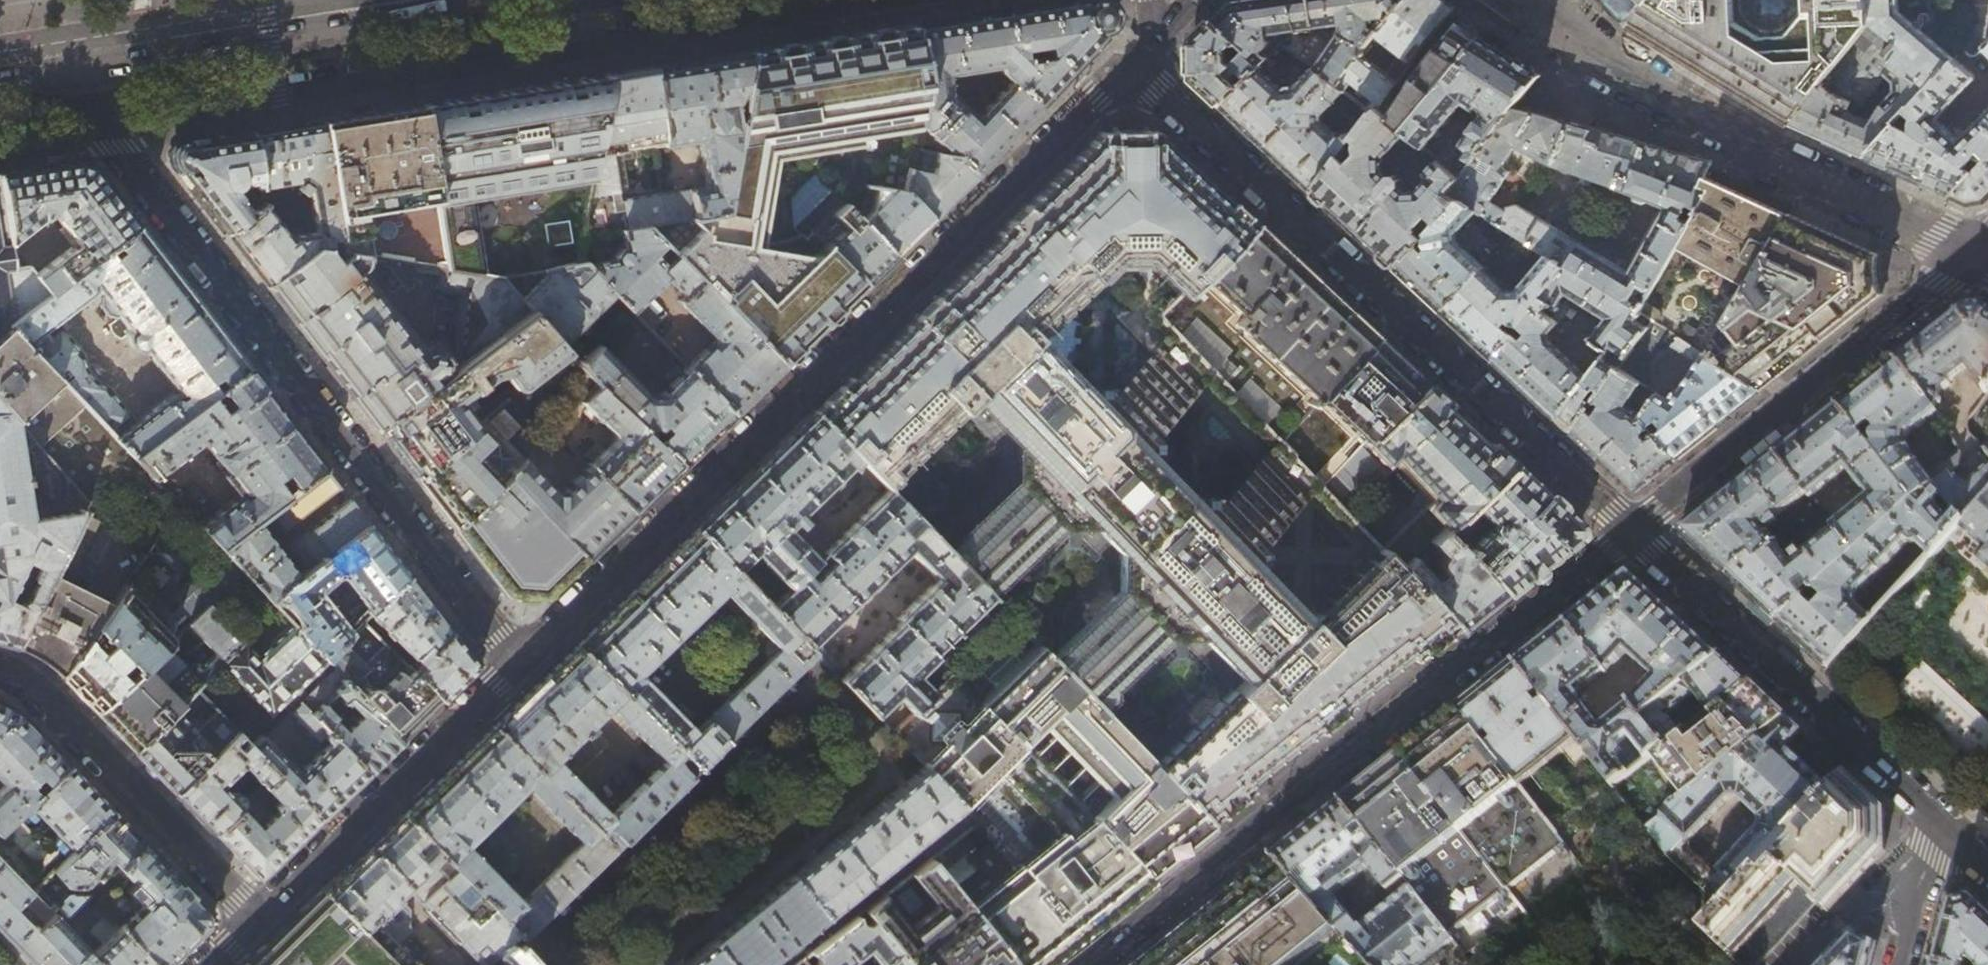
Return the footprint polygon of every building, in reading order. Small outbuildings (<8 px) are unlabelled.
[(914,133),(912,149),(937,154),(955,157),(973,172),(974,171),(1028,114),(1097,40),(1098,41),(1100,37),(1097,35),(1098,33),(1102,32),(1104,31),(1106,30),(1110,27),(1112,23),(1114,18),(1114,13),(1113,11),(1112,7),(1110,5),(1107,1),(1105,0),(1088,0),(1085,1),(1084,3),(1082,5),(1080,4),(1081,4),(1080,0),(1078,0),(1076,0),(1076,1),(1001,13),(952,21),(913,27),(922,84),(914,133)] [(1232,1),(1222,10),(1213,20),(1247,51),(1226,73),(1240,87),(1267,59),(1267,58),(1260,52),(1263,51),(1265,49),(1268,47),(1268,46),(1270,43),(1270,40),(1270,37),(1270,36),(1280,34),(1282,45),(1298,56),(1317,28),(1314,0),(1239,0),(1232,1)] [(1317,28),(1298,56),(1314,68),(1329,79),(1338,86),(1378,33),(1405,0),(1314,0),(1317,28)] [(1378,33),(1338,86),(1344,90),(1374,112),(1378,108),(1380,110),(1448,17),(1453,10),(1454,9),(1450,6),(1443,0),(1405,0),(1378,33)] [(1628,26),(1650,0),(1603,0),(1628,26)] [(1628,26),(1713,78),(1790,124),(1872,20),(1871,0),(1816,0),(1819,39),(1724,44),(1722,12),(1728,10),(1732,7),(1737,2),(1738,0),(1650,0),(1628,26)] [(1872,20),(1896,41),(1887,51),(1928,85),(1953,58),(1899,12),(1898,0),(1871,0),(1872,20)] [(1247,51),(1213,20),(1193,39),(1193,80),(1207,92),(1222,106),(1240,87),(1226,73),(1247,51)] [(1928,85),(1887,51),(1896,41),(1872,20),(1790,124),(1834,144),(1865,157),(1928,85)] [(1459,24),(1392,118),(1405,128),(1481,38),(1469,31),(1459,24)] [(664,244),(674,255),(699,280),(782,366),(805,344),(846,304),(865,285),(826,246),(825,245),(813,257),(752,250),(774,164),(860,150),(860,141),(914,133),(922,84),(913,27),(869,34),(780,48),(749,53),(719,212),(690,218),(664,223),(646,226),(664,244)] [(1511,57),(1481,38),(1405,128),(1404,131),(1406,133),(1425,148),(1464,102),(1478,110),(1483,104),(1484,105),(1484,107),(1484,109),(1485,111),(1486,112),(1475,127),(1470,122),(1467,126),(1468,127),(1464,133),(1462,132),(1456,138),(1453,137),(1436,157),(1439,160),(1460,179),(1461,178),(1512,108),(1514,108),(1541,75),(1511,57)] [(697,62),(650,69),(661,143),(662,145),(695,139),(701,187),(686,190),(690,218),(719,212),(749,53),(697,62)] [(1973,75),(1953,58),(1928,85),(1865,157),(1918,180),(1952,195),(1987,158),(1987,111),(1960,139),(1938,119),(1973,80),(1973,75)] [(1266,148),(1329,79),(1314,68),(1293,91),(1294,88),(1290,87),(1285,91),(1281,88),(1286,83),(1271,69),(1274,65),(1267,59),(1240,87),(1222,106),(1242,125),(1266,148)] [(627,73),(608,76),(591,181),(582,239),(618,232),(646,226),(664,223),(659,194),(618,199),(611,153),(622,151),(622,148),(651,143),(651,145),(661,143),(650,69),(627,73)] [(452,101),(421,106),(447,269),(451,270),(476,274),(466,202),(591,181),(608,76),(545,86),(452,101)] [(1344,90),(1338,86),(1329,79),(1266,148),(1288,168),(1313,191),(1340,154),(1353,137),(1348,132),(1339,131),(1336,134),(1322,122),(1322,114),(1344,90)] [(369,114),(320,122),(341,252),(347,253),(367,256),(444,269),(447,269),(421,106),(369,114)] [(1383,112),(1380,110),(1378,108),(1374,112),(1370,115),(1353,137),(1358,141),(1359,152),(1349,162),(1340,154),(1313,191),(1354,229),(1395,268),(1424,237),(1417,231),(1418,229),(1416,227),(1430,214),(1438,222),(1458,200),(1448,194),(1460,179),(1439,160),(1427,174),(1427,175),(1427,176),(1431,179),(1421,190),(1410,192),(1403,186),(1404,185),(1403,179),(1398,174),(1393,174),(1391,176),(1384,169),(1385,158),(1406,133),(1404,131),(1405,128),(1392,118),(1387,115),(1383,112)] [(1593,339),(1592,340),(1608,351),(1612,345),(1616,349),(1627,356),(1647,328),(1636,320),(1640,312),(1647,302),(1644,300),(1642,303),(1636,298),(1641,289),(1650,295),(1692,225),(1682,219),(1689,206),(1694,209),(1692,213),(1697,215),(1710,191),(1700,186),(1704,177),(1711,163),(1680,154),(1536,112),(1514,108),(1512,108),(1461,178),(1460,179),(1448,194),(1458,200),(1477,212),(1516,236),(1533,247),(1547,255),(1564,266),(1541,296),(1550,303),(1555,307),(1560,301),(1561,302),(1567,293),(1606,319),(1594,336),(1595,337),(1593,339)] [(284,128),(251,133),(259,189),(298,182),(294,188),(300,193),(305,187),(306,188),(313,231),(314,232),(316,247),(331,250),(341,252),(320,122),(284,128)] [(873,353),(812,412),(857,460),(880,483),(968,398),(1011,441),(1010,479),(941,546),(953,559),(985,592),(1055,524),(1093,526),(1117,549),(1119,588),(1048,657),(1097,707),(1108,696),(1109,685),(1162,632),(1199,635),(1242,679),(1153,766),(1215,829),(1296,763),(1380,696),(1459,632),(1399,570),(1379,549),(1378,548),(1309,617),(1261,567),(1261,539),(1317,484),(1290,456),(1290,455),(1278,441),(1275,438),(1216,494),(1188,494),(1155,460),(1154,431),(1212,372),(1169,327),(1110,384),(1080,382),(1034,334),(1091,282),(1080,252),(1093,240),(1103,239),(1119,223),(1147,223),(1162,238),(1163,248),(1175,261),(1176,285),(1183,292),(1253,224),(1229,202),(1166,145),(1153,133),(1153,131),(1147,124),(1106,125),(1088,143),(1048,182),(989,240),(931,296),(873,353)] [(190,142),(190,144),(184,144),(180,144),(177,146),(172,150),(170,153),(170,156),(170,159),(171,164),(175,170),(179,173),(178,174),(225,235),(262,205),(259,189),(251,133),(223,138),(203,141),(203,140),(190,142)] [(977,176),(973,172),(955,157),(937,154),(933,174),(907,169),(906,173),(902,194),(931,220),(950,201),(977,176)] [(1952,195),(1963,200),(1968,203),(1983,201),(1987,196),(1987,158),(1952,195)] [(44,166),(0,173),(0,190),(8,242),(48,294),(136,226),(111,193),(90,166),(77,161),(44,166)] [(1750,198),(1704,177),(1700,186),(1710,191),(1697,215),(1692,225),(1650,295),(1647,302),(1640,312),(1653,320),(1680,338),(1707,355),(1713,345),(1722,329),(1788,215),(1750,198)] [(902,194),(889,191),(874,188),(870,210),(856,219),(893,257),(910,241),(931,220),(902,194)] [(9,325),(48,294),(8,242),(0,190),(0,333),(9,325)] [(686,190),(659,194),(664,223),(690,218),(686,190)] [(1456,234),(1477,212),(1458,200),(1438,222),(1424,237),(1395,268),(1418,288),(1442,312),(1484,267),(1456,241),(1456,234)] [(262,205),(225,235),(254,272),(265,286),(316,247),(314,232),(313,231),(312,231),(288,238),(265,206),(262,205)] [(893,257),(856,219),(842,205),(831,216),(844,229),(826,246),(865,285),(879,271),(893,257)] [(1788,215),(1722,329),(1735,347),(1723,357),(1713,345),(1707,355),(1761,390),(1823,341),(1882,293),(1879,286),(1878,277),(1877,271),(1878,263),(1879,255),(1844,240),(1788,215)] [(569,223),(545,227),(549,250),(573,245),(569,223)] [(1275,245),(1253,224),(1183,292),(1159,317),(1169,327),(1212,372),(1275,438),(1278,441),(1318,398),(1375,337),(1341,306),(1275,245)] [(165,263),(136,226),(48,294),(9,325),(117,439),(133,457),(211,396),(219,390),(247,369),(219,333),(211,323),(165,263)] [(646,226),(618,232),(631,245),(626,245),(623,245),(621,246),(617,248),(616,250),(614,253),(613,256),(612,259),(584,265),(613,294),(631,311),(665,278),(682,296),(699,280),(674,255),(663,266),(653,255),(664,244),(646,226)] [(1527,257),(1533,247),(1516,236),(1510,246),(1527,257)] [(327,253),(331,250),(316,247),(265,286),(295,325),(343,388),(375,429),(447,374),(448,371),(449,366),(447,361),(445,355),(442,353),(437,350),(432,348),(427,348),(424,349),(421,351),(360,271),(361,269),(364,265),(365,263),(367,256),(347,253),(335,263),(327,253)] [(1510,291),(1484,267),(1442,312),(1468,335),(1493,359),(1513,333),(1505,325),(1509,321),(1511,322),(1514,322),(1516,321),(1520,325),(1534,305),(1543,312),(1550,303),(1541,296),(1564,266),(1547,255),(1540,264),(1535,260),(1528,262),(1516,277),(1515,282),(1521,287),(1518,290),(1510,291)] [(582,262),(578,265),(543,271),(544,276),(520,300),(530,311),(560,346),(613,294),(584,265),(582,262)] [(520,300),(502,279),(476,274),(451,270),(447,269),(444,269),(442,286),(465,288),(458,366),(530,311),(520,300)] [(699,280),(682,296),(676,301),(714,339),(686,367),(732,415),(756,392),(782,366),(699,280)] [(1562,303),(1561,302),(1560,301),(1555,307),(1557,309),(1550,318),(1543,312),(1534,305),(1520,325),(1529,333),(1522,340),(1513,333),(1493,359),(1524,387),(1558,419),(1608,351),(1592,340),(1593,339),(1590,337),(1588,339),(1589,340),(1573,362),(1550,341),(1551,337),(1550,336),(1549,334),(1562,319),(1571,307),(1565,303),(1562,303)] [(1895,361),(1934,410),(1937,414),(1938,415),(1945,410),(1942,406),(1941,399),(1938,395),(1951,386),(1949,383),(1967,369),(1984,390),(1985,389),(1987,393),(1987,307),(1980,303),(1965,305),(1934,329),(1895,361)] [(569,356),(560,346),(530,311),(458,366),(447,374),(375,429),(394,454),(415,481),(477,426),(460,405),(491,379),(503,377),(513,390),(519,393),(569,356)] [(1653,320),(1647,328),(1627,356),(1618,368),(1617,369),(1641,384),(1648,389),(1653,381),(1652,375),(1652,372),(1652,369),(1653,365),(1655,362),(1658,358),(1660,358),(1665,355),(1670,354),(1675,346),(1680,338),(1653,320)] [(0,333),(0,406),(61,475),(86,503),(117,439),(9,325),(0,333)] [(1388,350),(1375,337),(1318,398),(1363,442),(1425,383),(1410,370),(1388,350)] [(1680,338),(1675,346),(1693,357),(1695,356),(1702,361),(1674,405),(1659,396),(1659,395),(1658,394),(1644,417),(1644,418),(1651,427),(1659,421),(1666,429),(1658,436),(1675,459),(1716,426),(1761,390),(1707,355),(1680,338)] [(577,365),(595,386),(681,466),(709,438),(732,415),(686,367),(682,371),(676,365),(665,376),(665,378),(669,383),(658,395),(646,395),(598,344),(577,365)] [(1612,353),(1616,349),(1612,345),(1608,351),(1558,419),(1563,423),(1571,431),(1617,369),(1618,368),(1606,359),(1610,352),(1612,353)] [(1872,378),(1837,407),(1860,436),(1872,427),(1878,435),(1877,437),(1875,442),(1875,443),(1875,446),(1876,449),(1873,452),(1913,503),(1934,487),(1958,468),(1960,454),(1960,453),(1950,460),(1950,459),(1928,477),(1905,448),(1906,438),(1937,414),(1934,410),(1895,361),(1872,378)] [(255,521),(264,515),(324,468),(305,444),(247,369),(219,390),(228,399),(219,407),(211,396),(133,457),(152,478),(203,440),(228,473),(225,476),(239,496),(207,521),(204,516),(211,508),(196,488),(177,490),(171,496),(175,500),(175,501),(220,549),(255,521)] [(1641,384),(1617,369),(1571,431),(1600,458),(1635,491),(1675,459),(1658,436),(1650,441),(1643,433),(1651,427),(1644,418),(1644,417),(1628,406),(1641,384)] [(1425,383),(1363,442),(1318,485),(1317,486),(1346,515),(1351,512),(1341,501),(1382,463),(1384,464),(1392,456),(1432,499),(1379,549),(1399,570),(1411,558),(1410,556),(1411,555),(1426,541),(1427,540),(1429,541),(1440,531),(1469,504),(1511,464),(1489,443),(1484,448),(1473,438),(1473,437),(1472,437),(1472,436),(1473,434),(1473,432),(1472,430),(1473,429),(1463,419),(1462,420),(1460,419),(1459,419),(1457,419),(1456,420),(1454,419),(1453,420),(1448,415),(1442,409),(1447,404),(1425,383)] [(475,404),(487,417),(506,400),(509,397),(498,384),(475,404)] [(655,491),(681,466),(595,386),(579,403),(588,411),(584,415),(595,426),(599,422),(612,434),(611,443),(603,450),(596,443),(583,455),(590,462),(587,466),(632,513),(655,491)] [(506,400),(487,417),(477,426),(415,481),(434,505),(453,530),(508,475),(523,459),(533,448),(538,443),(506,400)] [(15,648),(82,511),(67,514),(61,475),(0,406),(0,643),(15,648)] [(1873,452),(1860,436),(1837,407),(1813,426),(1776,456),(1805,494),(1809,499),(1846,470),(1867,499),(1832,527),(1834,530),(1854,554),(1913,503),(1873,452)] [(793,523),(797,527),(803,520),(799,516),(857,460),(812,412),(763,460),(694,528),(736,571),(755,553),(755,556),(756,558),(781,584),(784,585),(785,585),(787,585),(767,604),(795,634),(808,647),(905,552),(933,580),(893,619),(896,622),(838,679),(874,716),(894,697),(910,713),(931,693),(915,676),(934,657),(931,654),(989,596),(985,592),(953,559),(941,546),(886,489),(822,552),(828,560),(809,579),(804,573),(817,559),(816,558),(788,528),(793,523)] [(1947,431),(1954,442),(1957,440),(1950,429),(1947,431)] [(15,648),(27,653),(35,658),(46,665),(60,676),(109,604),(62,580),(97,512),(140,560),(173,512),(150,486),(155,481),(152,478),(133,457),(117,439),(86,503),(82,511),(15,648)] [(1960,453),(1960,454),(1958,468),(1934,487),(1939,494),(1942,497),(1946,503),(1955,514),(1962,524),(1987,497),(1987,464),(1968,440),(1957,448),(1960,453)] [(1775,519),(1805,494),(1776,456),(1722,498),(1680,532),(1700,551),(1728,577),(1750,558),(1756,564),(1777,548),(1762,529),(1767,525),(1770,529),(1778,523),(1775,519)] [(523,459),(508,475),(582,559),(584,561),(606,539),(632,513),(587,466),(562,491),(553,491),(523,459)] [(1543,493),(1511,464),(1469,504),(1481,517),(1485,520),(1488,522),(1491,523),(1495,524),(1503,524),(1503,532),(1493,532),(1490,532),(1486,533),(1483,535),(1480,538),(1463,553),(1504,595),(1541,566),(1575,538),(1576,523),(1543,493)] [(339,487),(324,468),(264,515),(279,534),(339,487)] [(508,475),(453,530),(477,561),(505,597),(541,600),(560,581),(582,559),(508,475)] [(1854,554),(1776,622),(1802,647),(1828,670),(1872,622),(1856,607),(1857,605),(1857,603),(1856,600),(1855,599),(1907,543),(1908,544),(1911,546),(1913,546),(1915,545),(1930,560),(1960,527),(1962,524),(1955,514),(1948,520),(1930,501),(1939,494),(1934,487),(1913,503),(1854,554)] [(1941,506),(1946,503),(1942,497),(1937,501),(1941,506)] [(1962,524),(1960,527),(1985,549),(1977,558),(1987,568),(1987,497),(1962,524)] [(328,552),(366,523),(348,499),(289,546),(290,547),(289,549),(290,551),(292,550),(295,555),(286,561),(298,576),(328,552)] [(286,561),(255,521),(220,549),(240,571),(251,563),(256,571),(247,578),(267,599),(279,590),(298,576),(286,561)] [(389,552),(366,523),(328,552),(343,571),(375,609),(407,576),(389,552)] [(736,571),(694,528),(662,559),(628,592),(574,645),(695,768),(813,652),(812,652),(808,647),(795,634),(767,604),(736,571)] [(1776,622),(1854,554),(1834,530),(1801,556),(1797,552),(1792,556),(1796,560),(1790,565),(1777,548),(1756,564),(1750,558),(1728,577),(1748,595),(1776,622)] [(1463,553),(1440,531),(1429,541),(1427,540),(1426,541),(1442,556),(1439,559),(1438,563),(1438,565),(1438,568),(1439,571),(1432,577),(1411,555),(1410,556),(1411,558),(1399,570),(1459,632),(1483,613),(1504,595),(1463,553)] [(329,583),(343,571),(328,552),(298,576),(279,590),(305,625),(298,632),(324,660),(346,637),(311,589),(325,579),(329,583)] [(1600,595),(1566,622),(1605,673),(1624,653),(1652,679),(1630,703),(1641,718),(1719,657),(1674,616),(1628,573),(1600,595)] [(435,612),(407,576),(375,609),(369,615),(419,668),(413,674),(438,699),(441,701),(446,696),(457,685),(477,666),(475,664),(471,658),(435,612)] [(121,587),(109,604),(60,676),(77,694),(94,712),(164,646),(171,640),(166,635),(169,631),(170,629),(171,625),(171,621),(170,618),(168,615),(167,614),(149,595),(145,593),(143,592),(138,592),(136,592),(133,593),(129,596),(121,587)] [(1973,602),(1947,630),(1987,668),(1987,615),(1973,602)] [(221,664),(241,642),(207,606),(188,624),(215,652),(193,675),(164,646),(94,712),(112,731),(132,751),(174,710),(221,664)] [(361,622),(346,637),(324,660),(330,666),(335,671),(399,737),(400,736),(419,717),(438,699),(413,674),(361,622)] [(1013,622),(955,678),(1019,745),(1042,724),(1098,783),(1077,806),(1149,882),(1189,850),(1215,829),(1153,766),(1097,707),(1048,657),(1013,622)] [(1546,638),(1514,664),(1539,696),(1569,733),(1613,788),(1663,748),(1641,719),(1641,718),(1630,703),(1629,702),(1601,724),(1578,694),(1603,674),(1605,675),(1606,674),(1605,673),(1566,622),(1546,638)] [(242,642),(241,642),(221,664),(271,716),(285,702),(294,711),(300,705),(307,697),(299,688),(313,676),(316,679),(330,666),(324,660),(298,632),(291,624),(256,656),(242,642)] [(695,768),(574,645),(532,685),(491,725),(595,830),(612,848),(665,797),(695,768)] [(812,652),(813,652),(833,673),(839,668),(818,647),(812,652)] [(1734,671),(1719,657),(1641,718),(1641,719),(1663,748),(1664,749),(1748,685),(1734,671)] [(1482,741),(1539,696),(1514,664),(1490,683),(1457,709),(1482,741)] [(399,737),(335,671),(307,697),(300,705),(326,732),(366,774),(382,759),(401,740),(399,737)] [(951,674),(931,693),(910,713),(890,732),(921,765),(959,804),(963,809),(970,801),(966,797),(975,788),(980,792),(996,776),(1055,836),(1018,866),(1083,935),(1114,910),(1149,882),(1077,806),(1023,749),(1019,745),(955,678),(951,674)] [(1769,704),(1748,685),(1664,749),(1663,748),(1613,788),(1624,802),(1646,829),(1786,720),(1769,704)] [(2,786),(0,788),(0,830),(26,805),(67,766),(67,765),(37,734),(23,720),(13,712),(3,705),(0,704),(0,784),(2,786)] [(1512,779),(1482,741),(1457,709),(1428,732),(1400,755),(1506,890),(1560,840),(1556,835),(1512,779)] [(186,723),(174,710),(132,751),(140,759),(160,780),(174,794),(235,731),(217,712),(205,724),(199,718),(198,718),(195,717),(193,717),(191,718),(186,723)] [(1786,748),(1799,733),(1786,720),(1646,829),(1666,855),(1721,905),(1829,789),(1801,763),(1786,748)] [(595,830),(491,725),(459,757),(400,814),(520,938),(612,848),(595,830)] [(239,735),(235,731),(174,794),(191,811),(212,834),(241,806),(242,806),(242,804),(242,801),(241,799),(240,797),(239,795),(236,793),(233,792),(231,793),(227,794),(220,786),(242,765),(262,786),(264,787),(277,774),(250,746),(246,742),(238,751),(231,744),(239,735)] [(322,737),(324,739),(328,744),(297,774),(261,738),(258,737),(250,746),(277,774),(321,819),(346,794),(366,774),(326,732),(322,737)] [(1569,733),(1512,779),(1556,835),(1596,803),(1606,816),(1624,802),(1613,788),(1569,733)] [(1343,800),(1341,802),(1447,936),(1506,890),(1400,755),(1373,776),(1343,800)] [(820,917),(959,804),(921,765),(897,783),(853,820),(812,854),(786,875),(820,917)] [(112,814),(67,766),(26,805),(73,852),(112,814)] [(264,787),(262,786),(242,806),(241,806),(212,834),(231,853),(257,880),(290,848),(321,819),(277,774),(264,787)] [(1829,789),(1721,905),(1699,928),(1740,964),(1756,964),(1816,902),(1826,913),(1884,851),(1883,812),(1876,805),(1843,774),(1829,789)] [(1451,941),(1447,936),(1341,802),(1324,815),(1298,836),(1276,853),(1272,857),(1276,861),(1368,964),(1422,964),(1451,941)] [(113,813),(112,814),(73,852),(54,871),(65,883),(74,884),(87,884),(102,869),(109,875),(111,874),(142,843),(128,828),(113,813)] [(400,814),(382,831),(348,865),(321,891),(359,929),(370,918),(392,940),(410,922),(409,912),(394,896),(404,887),(423,908),(423,909),(453,941),(454,940),(479,964),(481,964),(494,953),(499,960),(494,964),(525,964),(531,959),(516,942),(520,938),(400,814)] [(937,871),(1013,964),(1046,964),(1055,957),(1083,935),(1018,866),(986,833),(937,871)] [(111,874),(120,883),(96,904),(106,915),(155,964),(170,964),(185,950),(209,927),(209,912),(176,877),(142,843),(111,874)] [(861,909),(907,964),(1013,964),(937,871),(927,858),(898,880),(861,909)] [(32,964),(37,960),(51,946),(35,929),(15,909),(32,892),(0,859),(0,931),(32,964)] [(1276,861),(1145,964),(1368,964),(1276,861)] [(820,917),(786,875),(746,909),(704,943),(722,964),(762,964),(820,917)] [(55,910),(61,904),(42,882),(32,892),(15,909),(35,929),(52,913),(55,910)] [(415,961),(415,962),(392,940),(370,918),(359,929),(321,891),(299,912),(301,915),(279,936),(250,964),(419,964),(415,961)] [(1931,964),(1934,964),(1987,964),(1987,910),(1971,894),(1948,901),(1939,934),(1931,964)] [(61,904),(55,910),(62,917),(68,917),(88,896),(73,895),(71,895),(61,904)] [(806,964),(846,964),(866,950),(878,964),(907,964),(861,909),(800,957),(806,964)] [(1506,921),(1514,932),(1529,920),(1521,909),(1506,921)] [(35,929),(51,946),(69,964),(155,964),(106,915),(90,931),(102,944),(91,954),(52,913),(35,929)] [(1822,964),(1868,964),(1874,946),(1851,933),(1822,964)] [(704,943),(678,964),(722,964),(704,943)] [(37,960),(41,964),(69,964),(51,946),(37,960)]
